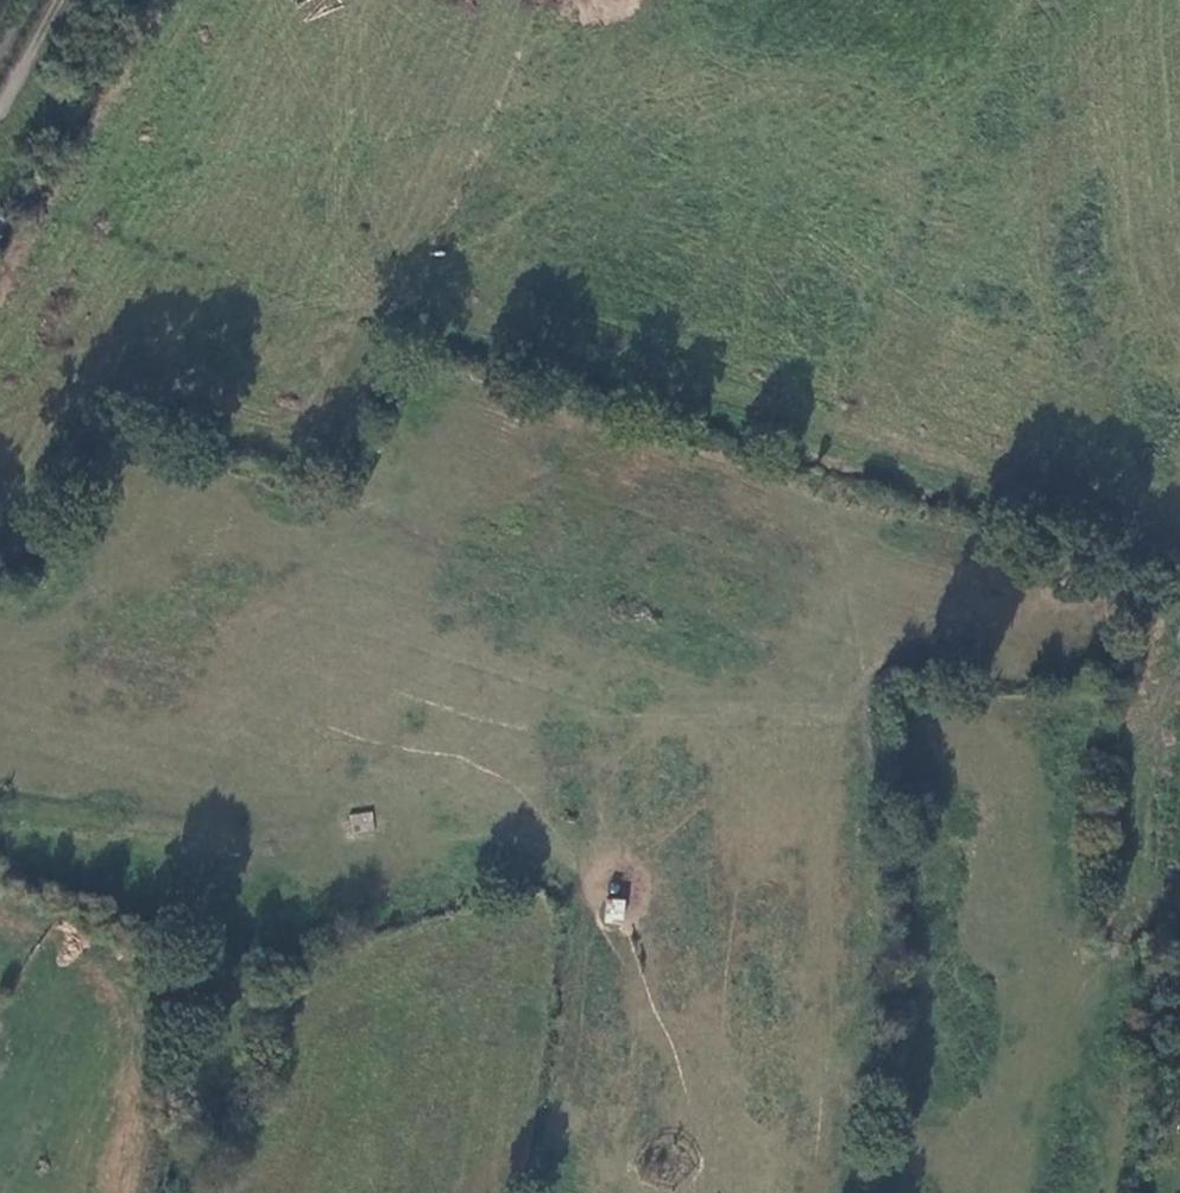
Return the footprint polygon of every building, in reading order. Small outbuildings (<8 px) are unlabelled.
[(371,810),(349,814),(353,832),(374,828),(371,810)] [(607,897),(604,920),(623,922),(626,899),(607,897)]
